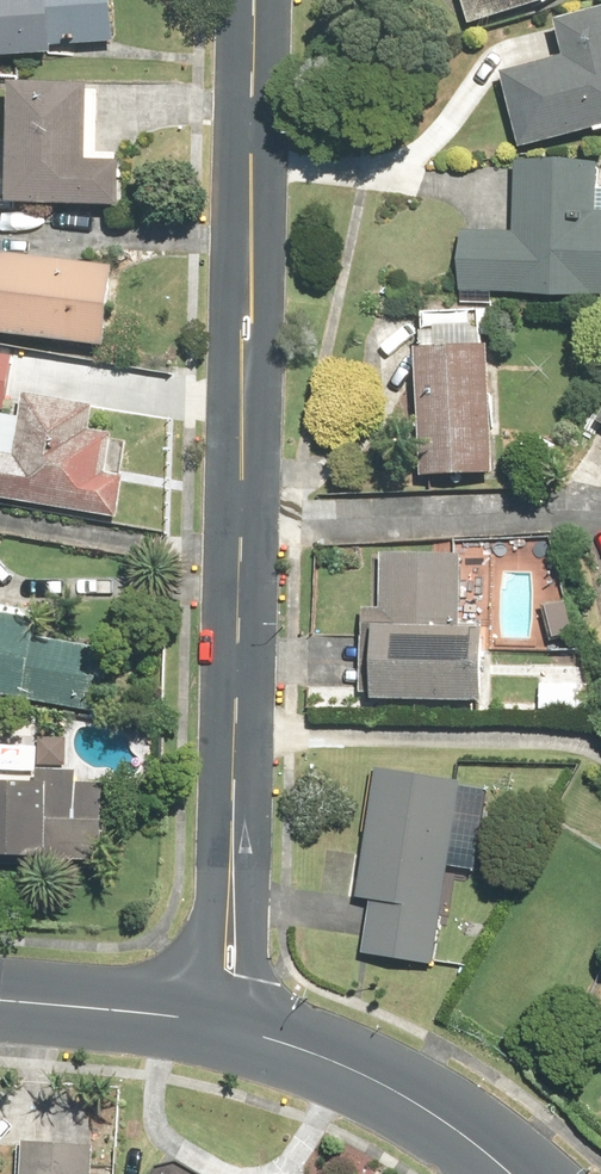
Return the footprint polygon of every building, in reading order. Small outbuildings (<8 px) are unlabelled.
[(62,50),(61,42),(123,39),(121,0),(0,0),(0,53),(62,50)] [(475,20),(543,0),(469,0),(475,20)] [(526,142),(600,122),(600,1),(563,11),(573,48),(505,66),(526,142)] [(102,79),(20,76),(17,199),(132,202),(133,157),(100,156),(102,79)] [(465,286),(600,291),(600,154),(521,151),(519,228),(467,226),(465,286)] [(0,270),(0,326),(117,341),(128,261),(3,245),(0,270)] [(498,337),(423,339),(428,469),(503,466),(498,337)] [(0,350),(0,403),(10,404),(17,353),(0,350)] [(122,516),(130,472),(111,468),(118,430),(96,426),(101,399),(34,387),(22,452),(0,448),(0,493),(122,516)] [(370,605),(366,688),(494,694),(498,621),(462,620),(465,551),(390,547),(388,606),(370,605)] [(116,713),(129,647),(48,631),(52,613),(0,602),(0,689),(116,713)] [(43,727),(41,756),(70,758),(72,729),(43,727)] [(470,773),(383,760),(362,891),(376,893),(367,949),(440,961),(470,773)] [(118,866),(121,780),(86,779),(87,765),(47,764),(47,777),(0,776),(0,862),(118,866)] [(34,1133),(32,1173),(104,1173),(106,1137),(34,1133)] [(180,1154),(169,1173),(217,1173),(180,1154)]
